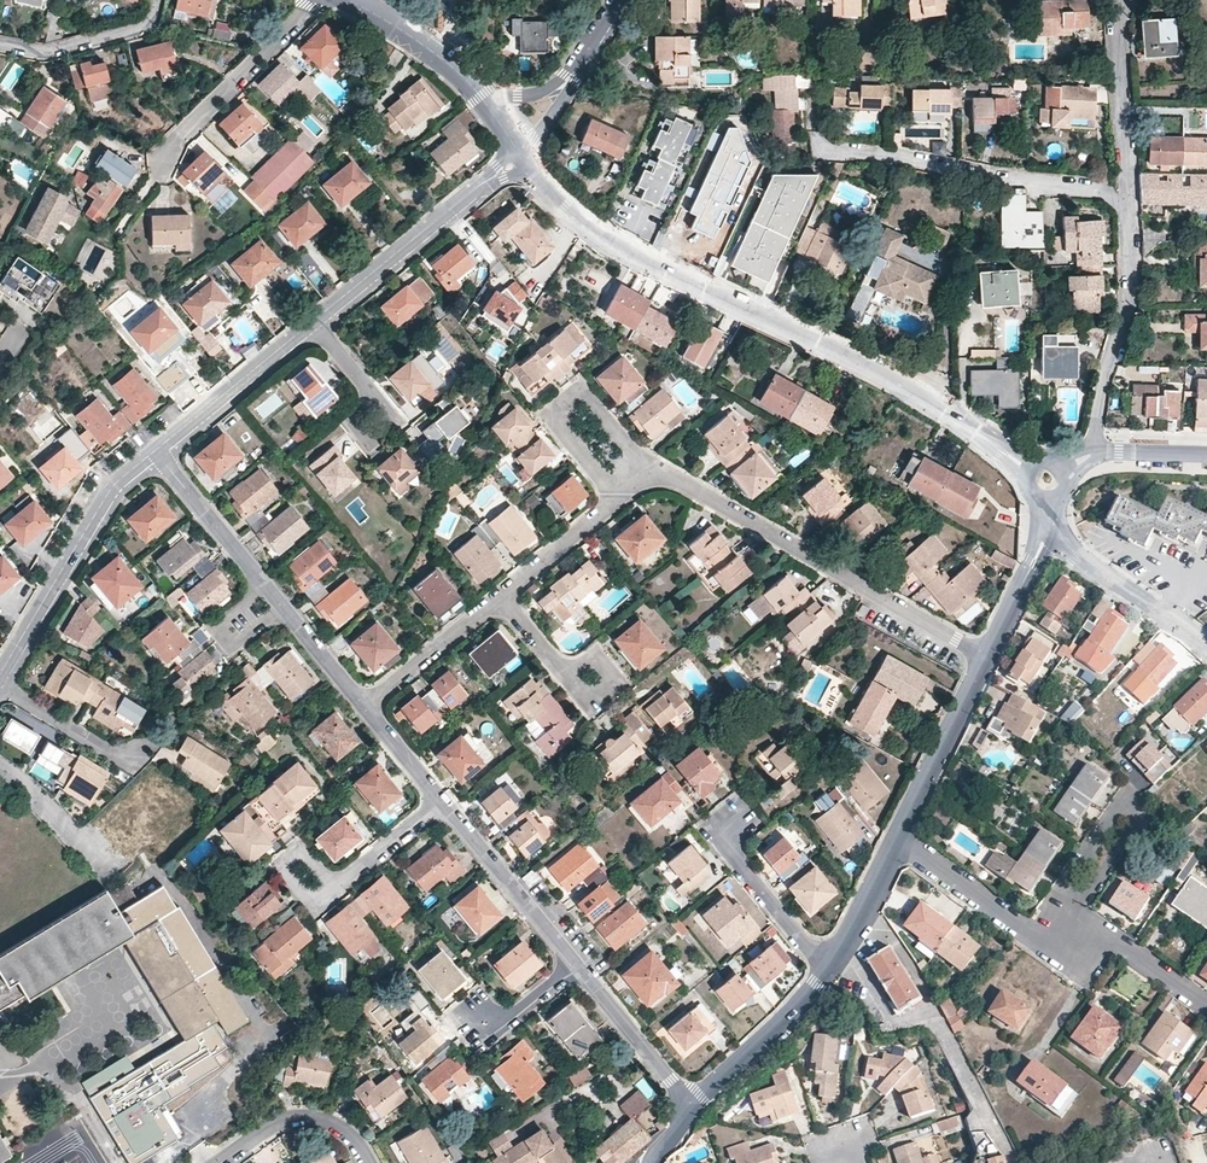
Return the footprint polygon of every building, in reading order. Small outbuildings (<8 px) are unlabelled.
[(176,9),(208,15),(210,0),(177,0),(176,9)] [(671,21),(672,0),(671,0),(663,0),(664,4),(655,4),(655,21),(671,21)] [(697,21),(697,0),(671,0),(672,0),(671,21),(697,21)] [(741,6),(749,6),(749,9),(762,10),(762,5),(762,0),(726,0),(726,17),(740,17),(741,6)] [(858,16),(858,0),(821,0),(821,2),(831,2),(831,15),(834,15),(858,16)] [(909,18),(922,16),(922,6),(944,3),(943,0),(907,0),(909,18)] [(1061,28),(1069,28),(1088,27),(1087,0),(1056,0),(1037,1),(1038,36),(1061,35),(1061,28)] [(834,27),(834,15),(831,15),(831,2),(821,2),(821,22),(821,27),(834,27)] [(922,6),(922,16),(945,14),(944,9),(944,3),(922,6)] [(52,14),(47,13),(43,28),(48,29),(50,22),(52,14)] [(557,35),(557,21),(522,22),(522,16),(513,17),(513,34),(523,34),(523,51),(549,51),(549,36),(557,35)] [(1179,44),(1175,44),(1173,18),(1146,20),(1146,39),(1144,39),(1146,58),(1182,56),(1182,49),(1179,49),(1179,44)] [(212,36),(227,40),(232,25),(216,21),(212,36)] [(44,44),(46,44),(55,42),(54,35),(50,34),(52,23),(50,22),(48,29),(47,33),(44,44)] [(301,47),(310,56),(316,63),(331,78),(338,70),(333,64),(334,62),(336,63),(349,50),(325,24),(321,28),(317,24),(305,36),(307,38),(302,42),(304,45),(301,47)] [(655,46),(654,63),(658,64),(658,79),(658,83),(673,83),(673,79),(688,79),(688,74),(692,74),(692,68),(689,68),(688,53),(683,53),(683,36),(659,36),(658,47),(655,46)] [(396,49),(384,40),(372,57),(383,66),(386,62),(396,49)] [(146,47),(136,49),(141,72),(155,69),(158,68),(160,74),(177,70),(175,64),(170,42),(146,47)] [(861,64),(876,64),(875,45),(861,45),(861,59),(861,64)] [(386,62),(394,67),(403,54),(396,49),(386,62)] [(310,56),(306,60),(312,67),(316,63),(310,56)] [(84,85),(86,87),(89,99),(106,95),(106,92),(110,91),(104,64),(99,65),(93,66),(92,62),(80,64),(84,85)] [(259,84),(275,101),(289,87),(291,89),(298,82),(282,63),(259,84)] [(177,70),(160,74),(161,81),(179,77),(177,70)] [(308,73),(298,82),(291,89),(296,94),(300,99),(316,85),(312,81),(314,79),(308,73)] [(793,150),(793,146),(792,110),(795,110),(794,88),(794,73),(787,73),(772,76),(773,90),(773,111),(770,111),(770,138),(769,138),(769,143),(771,143),(771,151),(793,150)] [(794,73),(794,88),(816,87),(816,73),(810,73),(794,73)] [(772,76),(763,77),(762,90),(773,90),(772,76)] [(873,108),(874,103),(881,103),(881,101),(892,102),(892,83),(881,83),(881,77),(861,76),(860,85),(858,85),(858,91),(857,107),(873,108)] [(1067,127),(1067,118),(1088,118),(1089,103),(1097,103),(1107,103),(1106,87),(1105,77),(1089,77),(1088,89),(1047,86),(1044,108),(1039,108),(1039,125),(1067,127)] [(422,78),(419,81),(441,108),(444,105),(430,88),(422,78)] [(413,123),(411,120),(425,110),(428,115),(430,116),(441,108),(419,81),(400,95),(401,98),(388,109),(390,111),(382,118),(394,133),(401,128),(404,130),(413,123)] [(44,86),(30,107),(28,110),(20,121),(46,139),(52,129),(48,127),(54,118),(52,117),(63,101),(63,99),(44,86)] [(949,89),(927,89),(911,90),(911,110),(927,110),(942,110),(943,106),(949,106),(960,107),(960,86),(950,87),(949,89)] [(275,101),(282,108),(296,94),(291,89),(289,87),(275,101)] [(857,107),(858,91),(847,91),(847,87),(832,87),(832,106),(857,107)] [(994,119),(994,113),(1006,114),(1006,97),(1006,91),(992,91),(991,97),(973,97),(973,118),(994,119)] [(1006,114),(1014,113),(1015,98),(1006,97),(1006,114)] [(349,99),(340,108),(354,123),(362,112),(349,99)] [(54,118),(57,120),(68,104),(63,101),(52,117),(54,118)] [(219,124),(236,143),(260,122),(242,103),(219,124)] [(1089,103),(1088,118),(1067,118),(1067,127),(1095,128),(1097,103),(1089,103)] [(413,123),(415,125),(428,115),(425,110),(411,120),(413,123)] [(730,129),(685,223),(720,237),(758,160),(743,115),(733,117),(735,129),(730,129)] [(665,119),(652,149),(662,153),(657,164),(647,159),(633,189),(643,193),(640,199),(661,208),(697,128),(675,118),(673,123),(665,119)] [(587,124),(582,137),(602,147),(601,150),(618,158),(628,136),(594,120),(590,126),(587,124)] [(432,154),(448,174),(475,152),(470,144),(467,140),(470,137),(458,121),(445,131),(449,136),(451,139),(432,154)] [(264,126),(260,122),(236,143),(240,147),(264,126)] [(582,137),(580,142),(600,151),(601,150),(602,147),(582,137)] [(905,147),(945,149),(945,138),(905,137),(905,147)] [(1181,137),(1149,137),(1148,163),(1164,164),(1164,170),(1172,170),(1172,164),(1181,164),(1206,164),(1206,138),(1181,137)] [(275,200),(287,187),(306,169),(313,163),(315,160),(293,138),(284,146),(263,167),(255,174),(252,178),(254,180),(271,197),(275,200)] [(126,185),(137,167),(106,147),(94,165),(126,185)] [(190,181),(199,190),(214,174),(216,176),(222,169),(205,151),(191,165),(182,173),(185,175),(180,181),(185,185),(190,181)] [(25,180),(36,186),(49,163),(50,162),(37,155),(34,160),(29,157),(20,173),(26,177),(25,180)] [(325,186),(341,206),(369,182),(353,163),(325,186)] [(72,184),(83,188),(88,175),(79,170),(72,184)] [(817,173),(773,174),(734,264),(768,281),(817,173)] [(1156,203),(1206,203),(1206,173),(1181,173),(1138,173),(1140,202),(1156,203)] [(216,176),(214,174),(199,190),(203,194),(219,179),(216,176)] [(941,188),(950,189),(951,177),(941,176),(941,188)] [(86,193),(95,201),(86,214),(98,222),(122,188),(109,178),(106,181),(102,179),(100,178),(99,178),(97,179),(86,193)] [(25,180),(21,187),(32,194),(36,186),(25,180)] [(254,180),(243,191),(261,208),(271,197),(254,180)] [(63,202),(64,201),(63,197),(46,189),(26,231),(44,240),(56,217),(63,202)] [(1042,243),(1042,211),(1023,211),(1022,195),(1005,196),(1006,244),(1023,243),(1042,243)] [(75,216),(78,210),(63,202),(56,217),(71,223),(75,216)] [(280,225),(296,246),(325,223),(308,202),(280,225)] [(510,235),(526,222),(516,209),(494,227),(504,239),(510,235)] [(152,214),(152,243),(174,243),(189,243),(190,215),(152,214)] [(1099,236),(1099,220),(1076,221),(1076,216),(1063,217),(1064,250),(1077,250),(1078,264),(1082,265),(1099,264),(1099,254),(1095,254),(1094,236),(1098,236),(1099,236)] [(526,222),(510,235),(523,252),(533,264),(539,259),(541,262),(547,257),(545,254),(553,247),(530,218),(526,222)] [(817,231),(805,256),(839,273),(851,247),(837,240),(840,233),(838,230),(829,226),(831,222),(823,218),(817,231)] [(1142,228),(1144,259),(1166,258),(1164,227),(1142,228)] [(872,288),(891,297),(895,289),(904,293),(924,302),(928,292),(929,290),(924,287),(929,273),(928,273),(906,262),(903,267),(886,259),(894,240),(898,234),(885,228),(863,275),(875,280),(872,288)] [(906,262),(893,256),(902,235),(898,234),(894,240),(886,259),(903,267),(906,262)] [(253,283),(262,276),(278,262),(269,251),(260,241),(233,264),(250,285),(253,283)] [(925,241),(921,250),(939,258),(943,249),(925,241)] [(189,252),(189,243),(174,243),(174,248),(174,251),(189,252)] [(458,284),(454,279),(473,264),(457,244),(443,256),(431,265),(441,277),(438,280),(450,294),(460,286),(458,284)] [(441,277),(431,265),(443,256),(440,252),(425,265),(438,280),(441,277)] [(529,266),(531,267),(533,267),(534,267),(536,266),(538,265),(541,262),(539,259),(533,264),(523,252),(520,255),(525,261),(529,266)] [(5,294),(7,290),(12,293),(31,305),(43,286),(46,287),(51,278),(15,255),(0,279),(0,291),(5,294)] [(1206,258),(1198,259),(1198,285),(1206,285),(1206,256),(1206,258)] [(454,279),(458,284),(477,269),(473,264),(454,279)] [(1082,265),(1082,274),(1067,275),(1068,289),(1071,290),(1072,308),(1085,308),(1085,305),(1098,304),(1097,295),(1097,288),(1100,288),(1099,264),(1082,265)] [(978,272),(980,301),(998,300),(999,302),(1017,300),(1015,271),(1001,271),(1000,267),(995,267),(994,271),(978,272)] [(935,276),(929,273),(924,287),(929,290),(935,276)] [(875,280),(863,275),(856,292),(867,298),(872,288),(875,280)] [(265,279),(262,276),(253,283),(255,287),(265,279)] [(647,307),(649,303),(637,296),(646,281),(636,276),(628,291),(620,286),(605,312),(634,328),(647,307)] [(54,280),(51,278),(46,287),(43,286),(31,305),(36,308),(54,280)] [(123,286),(127,283),(122,278),(119,281),(123,286)] [(184,304),(200,324),(228,301),(211,281),(184,304)] [(494,292),(484,309),(508,323),(520,310),(514,305),(526,296),(514,283),(499,295),(494,292)] [(160,290),(165,296),(170,291),(167,286),(160,290)] [(393,321),(396,325),(420,305),(405,286),(396,294),(391,298),(381,306),(384,310),(393,321)] [(901,301),(904,293),(895,289),(891,297),(901,301)] [(538,307),(541,308),(547,300),(543,297),(538,307)] [(924,302),(921,310),(933,315),(935,307),(924,302)] [(439,304),(432,309),(440,318),(447,313),(439,304)] [(664,345),(675,323),(647,307),(634,328),(664,345)] [(131,330),(148,351),(175,328),(159,308),(131,330)] [(384,310),(380,313),(389,324),(393,321),(384,310)] [(1198,330),(1197,345),(1198,346),(1206,347),(1206,314),(1206,315),(1184,314),(1184,315),(1183,330),(1194,330),(1198,330)] [(722,333),(700,322),(683,356),(704,367),(722,333)] [(584,340),(571,324),(541,348),(563,375),(571,368),(569,364),(563,358),(568,353),(584,340)] [(44,340),(50,347),(59,340),(53,333),(44,340)] [(1040,346),(1040,375),(1076,374),(1075,346),(1074,346),(1074,334),(1042,334),(1042,346),(1040,346)] [(563,375),(541,348),(520,365),(518,362),(510,369),(526,388),(541,375),(547,371),(553,378),(556,381),(563,375)] [(416,409),(435,393),(434,391),(445,382),(421,352),(394,375),(399,382),(396,385),(416,409)] [(568,353),(563,358),(569,364),(574,360),(568,353)] [(1018,407),(1018,369),(1013,369),(1013,357),(999,357),(995,357),(995,369),(983,369),(983,374),(970,374),(970,387),(977,391),(1000,391),(1001,407),(1018,407)] [(651,379),(644,384),(622,358),(604,372),(598,378),(611,394),(617,402),(622,398),(628,405),(637,398),(654,384),(654,383),(651,379)] [(291,380),(305,397),(301,401),(313,416),(337,397),(311,364),(297,376),(291,380)] [(1140,365),(1139,371),(1158,374),(1159,367),(1140,365)] [(611,394),(598,378),(604,372),(601,369),(592,377),(608,396),(611,394)] [(133,370),(114,386),(127,404),(121,410),(131,423),(147,410),(144,407),(151,401),(156,397),(145,384),(135,371),(133,370)] [(547,382),(553,378),(547,371),(541,375),(547,382)] [(301,401),(305,397),(291,380),(297,376),(294,373),(285,382),(301,401)] [(394,375),(390,377),(396,385),(399,382),(394,375)] [(801,390),(793,387),(774,376),(760,401),(788,418),(803,392),(801,390)] [(1195,378),(1194,383),(1193,415),(1206,415),(1206,411),(1206,379),(1195,378)] [(801,390),(803,386),(796,382),(793,387),(801,390)] [(1001,407),(1000,391),(977,391),(970,387),(970,396),(996,395),(997,407),(1001,407)] [(1175,417),(1177,390),(1162,388),(1161,396),(1155,395),(1155,403),(1156,403),(1155,416),(1175,417)] [(679,410),(662,389),(642,405),(637,398),(628,405),(623,409),(636,425),(639,422),(644,427),(649,434),(679,410)] [(803,392),(788,418),(817,434),(820,429),(828,433),(837,418),(829,413),(832,408),(803,392)] [(1155,395),(1132,394),(1130,413),(1141,415),(1154,416),(1155,416),(1156,403),(1155,403),(1155,395)] [(118,411),(111,418),(97,401),(78,416),(87,428),(100,443),(106,438),(111,434),(114,437),(129,425),(118,411)] [(144,407),(147,410),(153,405),(151,401),(144,407)] [(474,421),(460,406),(440,424),(454,440),(474,421)] [(515,408),(512,410),(518,418),(521,416),(515,408)] [(498,435),(505,443),(509,440),(515,447),(532,433),(526,426),(529,425),(521,416),(518,418),(512,410),(492,427),(498,435)] [(730,411),(725,415),(734,426),(739,421),(730,411)] [(704,432),(710,440),(722,454),(718,457),(725,466),(748,447),(742,439),(744,438),(734,426),(725,415),(704,432)] [(1206,415),(1193,415),(1193,431),(1206,431),(1206,416),(1206,415)] [(639,422),(636,425),(640,430),(644,427),(639,422)] [(87,428),(78,435),(94,454),(109,442),(106,438),(100,443),(87,428)] [(307,435),(300,428),(292,436),(300,443),(307,435)] [(550,458),(544,450),(547,447),(540,438),(538,440),(532,433),(515,447),(511,450),(525,467),(516,474),(522,481),(530,475),(530,474),(533,471),(550,458)] [(223,434),(201,451),(204,455),(197,460),(212,478),(241,455),(223,434)] [(509,440),(505,443),(511,450),(515,447),(509,440)] [(710,440),(707,443),(718,457),(722,454),(710,440)] [(748,447),(725,466),(750,496),(774,477),(772,474),(754,453),(761,448),(756,441),(748,447)] [(547,447),(544,450),(550,458),(553,455),(547,447)] [(41,467),(57,487),(81,468),(65,448),(41,467)] [(772,474),(779,469),(761,448),(754,453),(772,474)] [(805,448),(788,459),(793,467),(810,455),(805,448)] [(403,452),(400,449),(393,455),(396,458),(403,452)] [(328,450),(309,465),(327,488),(343,475),(337,468),(340,465),(328,450)] [(204,455),(201,451),(194,457),(197,460),(204,455)] [(405,483),(403,480),(416,468),(403,452),(396,458),(393,455),(378,468),(400,494),(408,487),(405,483)] [(913,452),(904,467),(896,482),(921,496),(923,492),(907,483),(921,459),(922,457),(913,452)] [(950,473),(930,462),(929,464),(921,459),(907,483),(923,492),(936,499),(950,473)] [(12,474),(0,460),(0,486),(12,474)] [(340,465),(337,468),(343,475),(346,472),(340,465)] [(419,471),(416,468),(403,480),(405,483),(419,471)] [(264,515),(257,507),(277,491),(260,470),(231,493),(237,500),(241,505),(237,509),(250,526),(264,515)] [(950,473),(936,499),(965,515),(974,500),(972,498),(977,488),(950,473)] [(586,494),(571,476),(545,498),(559,516),(586,494)] [(802,494),(808,502),(818,514),(815,518),(821,525),(841,509),(850,502),(844,494),(839,498),(822,478),(802,494)] [(539,504),(532,495),(525,501),(532,509),(539,504)] [(159,500),(156,496),(148,501),(152,505),(159,500)] [(1177,540),(1179,536),(1195,544),(1201,531),(1206,534),(1206,518),(1168,499),(1159,517),(1120,497),(1107,523),(1124,530),(1122,535),(1145,546),(1152,532),(1154,529),(1177,540)] [(127,519),(144,540),(173,517),(159,500),(152,505),(148,501),(127,519)] [(237,509),(241,505),(237,500),(233,504),(237,509)] [(6,524),(23,544),(50,521),(34,501),(6,524)] [(815,518),(818,514),(808,502),(804,505),(815,518)] [(884,525),(866,502),(847,516),(841,509),(821,525),(827,533),(832,530),(838,525),(857,548),(859,546),(884,525)] [(495,546),(502,540),(513,554),(522,546),(519,542),(531,533),(510,506),(489,523),(485,518),(478,524),(495,546)] [(307,528),(291,507),(271,523),(264,515),(250,526),(264,542),(268,539),(272,543),(279,551),(307,528)] [(643,515),(636,521),(616,538),(634,561),(662,538),(643,515)] [(636,521),(633,517),(613,534),(616,538),(636,521)] [(478,582),(500,565),(489,551),(495,546),(478,524),(470,530),(475,535),(455,552),(478,582)] [(712,525),(708,528),(715,536),(718,533),(712,525)] [(838,525),(832,530),(854,555),(862,549),(859,546),(857,548),(838,525)] [(695,553),(702,561),(706,558),(711,564),(728,550),(723,544),(726,542),(718,533),(715,536),(708,528),(689,544),(695,553)] [(415,529),(411,533),(420,544),(423,538),(415,529)] [(534,536),(531,533),(519,542),(522,546),(534,536)] [(938,573),(930,563),(944,551),(930,535),(915,547),(902,558),(895,565),(903,576),(912,569),(925,584),(938,573)] [(158,558),(174,577),(190,565),(197,572),(210,562),(197,546),(192,549),(188,545),(183,538),(170,548),(158,558)] [(268,547),(272,543),(268,539),(264,542),(268,547)] [(193,541),(188,545),(192,549),(197,546),(193,541)] [(322,586),(316,578),(335,562),(318,541),(290,564),(296,572),(299,576),(295,580),(309,597),(322,586)] [(915,547),(909,541),(897,551),(902,558),(915,547)] [(1005,554),(997,549),(992,557),(1000,561),(1005,554)] [(711,564),(707,568),(720,583),(726,591),(747,575),(740,567),(744,564),(736,555),(733,558),(728,550),(711,564)] [(695,553),(688,559),(694,567),(702,561),(695,553)] [(18,576),(2,555),(0,557),(0,591),(18,576)] [(117,557),(113,560),(119,567),(122,564),(117,557)] [(707,568),(711,564),(706,558),(702,561),(707,568)] [(92,577),(95,580),(114,604),(116,606),(140,586),(122,564),(119,567),(113,560),(92,577)] [(559,578),(577,600),(591,588),(593,591),(603,583),(594,572),(596,570),(588,560),(575,570),(570,574),(567,572),(559,578)] [(197,572),(203,580),(187,593),(202,612),(215,602),(228,592),(222,585),(218,580),(222,577),(210,562),(197,572)] [(925,584),(942,604),(949,598),(956,606),(984,582),(968,563),(949,579),(942,570),(938,573),(925,584)] [(747,575),(750,572),(744,564),(740,567),(747,575)] [(435,569),(413,587),(436,616),(448,607),(446,605),(458,595),(435,569)] [(606,581),(596,570),(594,572),(603,583),(606,581)] [(791,586),(794,583),(786,573),(782,576),(791,586)] [(791,586),(782,576),(748,605),(759,619),(770,610),(773,613),(781,607),(786,612),(796,604),(809,593),(803,587),(796,593),(791,586)] [(222,577),(218,580),(222,585),(226,582),(222,577)] [(1076,586),(1063,577),(1042,607),(1054,615),(1050,619),(1046,616),(1040,625),(1055,635),(1057,631),(1082,595),(1074,590),(1076,586)] [(545,611),(551,607),(563,621),(569,616),(575,624),(588,613),(582,606),(577,600),(559,578),(549,587),(551,590),(545,594),(537,601),(545,611)] [(366,599),(349,579),(330,595),(322,586),(309,597),(323,614),(327,611),(331,615),(337,623),(366,599)] [(95,580),(90,584),(109,608),(114,604),(95,580)] [(159,590),(154,595),(160,602),(165,598),(159,590)] [(796,604),(802,611),(786,624),(800,643),(830,619),(820,607),(809,593),(796,604)] [(446,605),(448,607),(460,597),(458,595),(446,605)] [(98,607),(89,597),(79,607),(64,631),(87,646),(105,629),(92,614),(98,607)] [(949,598),(942,604),(949,612),(956,606),(949,598)] [(1128,626),(1121,621),(1123,617),(1099,601),(1091,614),(1101,621),(1097,627),(1087,620),(1081,628),(1091,635),(1083,648),(1082,647),(1075,657),(1101,674),(1114,659),(1109,655),(1128,626)] [(824,605),(820,607),(830,619),(833,616),(824,605)] [(188,643),(184,646),(178,638),(181,635),(167,618),(142,638),(149,648),(152,646),(166,662),(172,657),(178,664),(189,654),(199,646),(193,639),(188,643)] [(616,639),(622,647),(639,666),(661,648),(639,620),(616,639)] [(378,664),(397,649),(376,623),(351,643),(359,652),(372,669),(378,664)] [(501,641),(504,639),(496,630),(494,632),(501,641)] [(1020,680),(1029,685),(1055,644),(1034,631),(1023,650),(1020,657),(1021,657),(1017,664),(1008,677),(1018,683),(1020,680)] [(501,641),(494,632),(468,653),(487,676),(515,653),(504,639),(501,641)] [(181,635),(178,638),(184,646),(188,643),(181,635)] [(1064,654),(1068,657),(1076,645),(1072,642),(1068,648),(1064,654)] [(1163,694),(1156,686),(1177,664),(1170,657),(1165,653),(1168,650),(1162,644),(1138,670),(1147,679),(1137,691),(1152,705),(1163,694)] [(149,648),(148,650),(161,666),(166,662),(152,646),(149,648)] [(189,654),(193,659),(177,672),(185,681),(189,678),(197,687),(216,671),(212,667),(208,662),(210,660),(199,646),(189,654)] [(622,647),(619,650),(635,670),(639,666),(622,647)] [(93,657),(81,650),(77,655),(88,661),(93,657)] [(266,685),(274,678),(291,697),(311,680),(287,651),(280,657),(275,661),(272,658),(255,671),(266,685)] [(848,721),(871,735),(894,694),(913,704),(923,687),(946,699),(950,696),(952,691),(885,654),(867,687),(848,721)] [(1058,664),(1063,667),(1068,657),(1064,654),(1058,664)] [(89,702),(101,682),(61,658),(44,687),(58,696),(60,693),(76,703),(80,696),(89,702)] [(253,727),(274,711),(258,691),(266,685),(255,671),(248,664),(240,671),(246,679),(239,685),(242,689),(238,692),(231,698),(230,699),(232,702),(225,708),(234,719),(242,713),(253,727)] [(427,693),(438,707),(445,701),(449,706),(466,693),(447,670),(438,677),(442,680),(434,687),(427,693)] [(442,680),(438,677),(431,683),(434,687),(442,680)] [(189,678),(185,681),(192,690),(197,687),(189,678)] [(511,711),(517,707),(523,714),(529,721),(535,717),(554,701),(542,686),(539,688),(534,683),(530,678),(502,700),(511,711)] [(1206,712),(1206,683),(1204,679),(1174,707),(1176,709),(1168,716),(1177,726),(1177,731),(1180,735),(1185,734),(1189,731),(1189,726),(1190,725),(1192,726),(1206,712)] [(538,680),(534,683),(539,688),(542,686),(538,680)] [(132,731),(145,710),(101,682),(89,702),(97,707),(94,712),(119,727),(121,724),(132,731)] [(672,687),(663,695),(645,710),(659,727),(676,714),(682,720),(692,712),(672,687)] [(663,695),(659,691),(641,705),(645,710),(663,695)] [(225,708),(232,702),(230,699),(231,698),(226,692),(218,700),(225,708)] [(60,693),(58,696),(74,706),(76,703),(60,693)] [(401,708),(419,731),(436,718),(438,720),(444,715),(438,707),(427,693),(420,698),(412,704),(410,701),(401,708)] [(410,701),(412,704),(420,698),(417,694),(410,701)] [(1041,709),(1032,704),(1013,694),(1008,705),(1006,704),(997,719),(1007,724),(1004,730),(1013,735),(1013,736),(1029,745),(1040,723),(1034,720),(1041,709)] [(535,717),(546,730),(535,740),(549,757),(571,739),(565,731),(561,727),(570,720),(554,701),(535,717)] [(1081,710),(1074,704),(1062,717),(1069,723),(1081,710)] [(517,719),(523,714),(517,707),(511,711),(517,719)] [(1161,715),(1156,710),(1149,716),(1154,721),(1161,715)] [(624,719),(626,723),(642,741),(652,733),(633,711),(624,719)] [(94,712),(92,716),(116,731),(119,727),(94,712)] [(336,723),(340,720),(334,712),(330,715),(336,723)] [(340,720),(336,723),(330,715),(312,730),(321,741),(336,758),(357,741),(340,720)] [(40,733),(11,716),(0,735),(0,736),(29,752),(31,749),(40,733)] [(1149,716),(1145,721),(1150,726),(1154,721),(1149,716)] [(1177,726),(1168,716),(1166,718),(1160,723),(1169,733),(1174,733),(1177,731),(1177,726)] [(561,727),(565,731),(574,724),(570,720),(561,727)] [(619,729),(622,734),(614,740),(612,738),(610,738),(608,738),(606,739),(602,742),(606,747),(596,754),(604,763),(612,773),(635,755),(646,746),(642,741),(626,723),(619,729)] [(317,745),(321,741),(312,730),(308,734),(317,745)] [(981,730),(972,745),(980,749),(988,734),(981,730)] [(267,735),(263,731),(257,735),(261,740),(267,735)] [(471,749),(475,746),(463,732),(460,735),(471,749)] [(79,755),(40,733),(31,749),(39,754),(47,742),(76,759),(79,755)] [(254,746),(262,754),(276,743),(269,734),(267,735),(261,740),(254,746)] [(460,735),(438,754),(460,781),(482,763),(471,749),(460,735)] [(190,776),(192,772),(215,786),(229,763),(186,737),(177,751),(185,756),(180,765),(186,768),(183,773),(190,776)] [(1172,768),(1144,739),(1126,756),(1154,785),(1155,784),(1172,768)] [(63,768),(71,773),(63,788),(76,797),(84,801),(89,804),(108,773),(79,755),(76,759),(47,742),(39,754),(63,768)] [(593,749),(596,754),(606,747),(602,742),(593,749)] [(790,777),(802,766),(785,744),(778,750),(771,743),(762,751),(775,766),(780,773),(786,779),(778,785),(773,790),(780,798),(796,784),(790,777)] [(710,781),(719,774),(698,746),(675,765),(688,781),(700,796),(702,795),(713,786),(710,781)] [(847,801),(854,795),(864,808),(873,801),(870,798),(882,787),(860,761),(832,784),(843,797),(847,801)] [(315,785),(296,763),(257,795),(247,803),(261,820),(270,830),(280,822),(288,815),(286,812),(292,807),(290,805),(315,785)] [(604,763),(598,768),(605,778),(612,773),(604,763)] [(1103,786),(1100,783),(1105,776),(1087,763),(1070,788),(1091,803),(1103,786)] [(376,764),(373,766),(379,774),(382,772),(376,764)] [(400,793),(382,772),(379,774),(373,766),(355,781),(371,802),(378,810),(400,793)] [(780,773),(775,766),(767,772),(773,779),(780,773)] [(681,788),(667,771),(631,801),(650,824),(670,808),(679,801),(674,793),(681,788)] [(192,772),(190,776),(212,791),(215,786),(192,772)] [(1100,783),(1103,786),(1109,778),(1105,776),(1100,783)] [(355,781),(352,784),(368,804),(371,802),(355,781)] [(141,784),(98,830),(127,856),(169,810),(141,784)] [(1158,787),(1155,784),(1154,785),(1146,793),(1149,796),(1158,787)] [(319,790),(315,785),(290,805),(292,807),(286,812),(288,815),(319,790)] [(500,830),(516,817),(510,810),(515,806),(500,787),(482,802),(491,813),(497,820),(494,822),(500,830)] [(885,791),(882,787),(870,798),(873,801),(885,791)] [(1071,825),(1076,817),(1080,820),(1091,803),(1070,788),(1053,812),(1071,825)] [(816,821),(841,850),(861,832),(851,819),(857,814),(847,801),(843,797),(816,821)] [(673,812),(670,808),(650,824),(631,801),(626,805),(648,833),(673,812)] [(243,811),(255,825),(261,820),(247,803),(240,809),(242,811),(243,811)] [(516,817),(500,830),(507,838),(509,836),(515,842),(524,854),(542,839),(546,835),(547,831),(541,824),(537,824),(536,825),(524,811),(516,817)] [(494,822),(497,820),(491,813),(488,816),(494,822)] [(361,836),(343,815),(316,838),(333,859),(361,836)] [(1080,820),(1076,817),(1071,825),(1075,827),(1080,820)] [(1181,831),(1186,837),(1196,828),(1191,822),(1181,831)] [(1046,868),(1057,851),(1054,849),(1059,842),(1041,829),(1025,854),(1046,868)] [(512,845),(515,842),(509,836),(507,838),(512,845)] [(783,837),(762,853),(782,880),(787,876),(803,862),(797,854),(783,837)] [(1054,849),(1057,851),(1063,844),(1059,842),(1054,849)] [(585,885),(602,871),(579,843),(553,865),(563,877),(559,881),(566,889),(579,878),(585,885)] [(688,844),(667,861),(691,890),(708,875),(702,867),(704,865),(688,844)] [(408,869),(425,889),(444,874),(450,881),(464,871),(450,854),(446,857),(443,853),(436,845),(408,869)] [(1174,866),(1182,872),(1194,852),(1187,845),(1174,866)] [(803,862),(808,859),(801,851),(797,854),(803,862)] [(1034,885),(1046,868),(1025,854),(1018,863),(1006,855),(1004,857),(995,851),(985,865),(1011,883),(1012,881),(1026,891),(1031,883),(1034,885)] [(1182,872),(1188,876),(1200,858),(1194,852),(1182,872)] [(834,891),(831,888),(808,859),(803,862),(787,876),(794,883),(789,887),(808,912),(834,891)] [(983,867),(973,860),(966,869),(977,876),(983,867)] [(559,881),(563,877),(553,865),(549,868),(559,881)] [(522,878),(528,886),(538,877),(532,869),(522,878)] [(602,871),(585,885),(591,892),(577,903),(591,920),(604,908),(619,896),(605,880),(608,878),(602,871)] [(365,913),(373,908),(386,923),(407,907),(382,876),(354,899),(365,913)] [(1104,898),(1110,903),(1124,883),(1117,878),(1104,898)] [(1184,905),(1206,921),(1206,889),(1191,878),(1172,905),(1180,911),(1184,905)] [(126,881),(107,893),(104,889),(10,947),(0,953),(0,1009),(25,994),(28,998),(93,959),(123,941),(129,937),(133,935),(159,978),(165,987),(168,993),(184,1020),(190,1029),(193,1033),(161,1053),(136,1068),(125,1075),(112,1082),(89,1097),(111,1134),(129,1162),(137,1162),(174,1141),(177,1138),(154,1100),(150,1093),(182,1074),(227,1046),(211,1021),(217,1018),(225,1032),(247,1019),(177,905),(175,907),(161,884),(137,899),(126,881)] [(235,905),(252,926),(268,913),(275,920),(277,919),(289,908),(283,900),(280,902),(275,897),(271,893),(275,890),(268,882),(249,897),(247,895),(235,905)] [(1135,920),(1149,899),(1125,882),(1124,883),(1110,903),(1113,905),(1127,915),(1135,920)] [(1034,885),(1031,883),(1026,891),(1029,893),(1034,885)] [(478,897),(482,893),(477,887),(473,890),(478,897)] [(473,890),(456,903),(479,931),(500,915),(482,893),(478,897),(473,890)] [(604,908),(610,915),(597,926),(605,936),(608,933),(618,945),(645,923),(621,894),(619,896),(604,908)] [(760,933),(738,906),(734,909),(724,896),(702,914),(727,944),(738,936),(746,945),(760,933)] [(354,899),(327,922),(350,952),(352,952),(370,937),(372,935),(359,919),(365,913),(354,899)] [(456,903),(453,906),(476,934),(479,931),(456,903)] [(927,908),(922,904),(914,915),(919,918),(927,908)] [(1113,905),(1111,908),(1125,918),(1127,915),(1113,905)] [(1180,911),(1206,929),(1206,921),(1184,905),(1180,911)] [(277,919),(282,926),(251,951),(268,971),(286,957),(311,937),(294,916),(295,915),(289,908),(277,919)] [(951,932),(954,928),(927,908),(919,918),(914,915),(905,926),(922,939),(921,941),(936,952),(951,932)] [(969,941),(970,939),(954,928),(951,932),(967,944),(969,941)] [(969,941),(967,944),(951,932),(936,952),(934,956),(944,963),(947,959),(963,970),(979,948),(969,941)] [(614,948),(618,945),(608,933),(605,936),(614,948)] [(154,993),(161,990),(129,937),(123,941),(154,993)] [(352,952),(361,962),(369,956),(370,958),(380,950),(370,937),(352,952)] [(790,959),(775,941),(749,962),(754,968),(746,974),(758,989),(766,982),(764,980),(772,974),(790,959)] [(540,963),(521,942),(494,964),(512,986),(540,963)] [(900,1012),(922,999),(890,947),(868,960),(900,1012)] [(440,950),(417,969),(441,997),(451,989),(447,985),(461,974),(440,950)] [(626,971),(634,981),(631,985),(645,1003),(649,999),(663,989),(665,992),(676,983),(673,979),(666,970),(650,951),(626,971)] [(268,971),(273,977),(290,963),(286,957),(268,971)] [(673,979),(680,973),(673,965),(666,970),(673,979)] [(626,971),(622,974),(631,985),(634,981),(626,971)] [(447,985),(451,989),(464,978),(461,974),(447,985)] [(758,989),(746,974),(739,980),(734,974),(716,989),(730,1007),(741,998),(749,992),(751,995),(758,989)] [(774,976),(772,974),(764,980),(766,982),(774,976)] [(165,987),(161,990),(154,993),(158,999),(164,995),(168,993),(165,987)] [(741,998),(744,1001),(751,995),(749,992),(741,998)] [(1004,992),(991,1012),(1019,1030),(1031,1010),(1004,992)] [(174,1025),(180,1022),(164,995),(158,999),(174,1025)] [(558,1010),(570,1001),(586,1020),(589,1018),(570,996),(556,1008),(558,1010)] [(558,1010),(547,1019),(565,1042),(578,1058),(601,1039),(586,1020),(570,1001),(558,1010)] [(947,1001),(938,1005),(946,1020),(954,1015),(947,1001)] [(667,1028),(682,1047),(704,1031),(706,1034),(715,1027),(696,1005),(667,1028)] [(1108,1012),(1098,1005),(1073,1038),(1101,1058),(1109,1046),(1122,1029),(1105,1016),(1108,1012)] [(1105,1016),(1122,1029),(1109,1046),(1112,1048),(1127,1027),(1108,1012),(1105,1016)] [(979,1013),(973,1018),(980,1023),(985,1017),(979,1013)] [(954,1015),(946,1020),(951,1029),(954,1034),(964,1026),(957,1014),(954,1015)] [(1188,1030),(1166,1014),(1144,1044),(1166,1061),(1173,1050),(1188,1030)] [(184,1020),(180,1022),(174,1025),(170,1028),(171,1030),(175,1035),(176,1038),(190,1029),(184,1020)] [(437,1030),(433,1033),(429,1028),(423,1022),(409,1033),(398,1043),(414,1063),(430,1049),(435,1056),(449,1046),(449,1045),(437,1030)] [(300,1036),(295,1027),(280,1037),(286,1045),(300,1036)] [(838,1065),(834,1064),(835,1052),(837,1036),(836,1036),(836,1028),(823,1027),(822,1034),(815,1034),(810,1071),(815,1072),(814,1084),(820,1085),(819,1096),(822,1097),(831,1098),(834,1098),(838,1065)] [(175,1035),(171,1030),(127,1055),(131,1061),(131,1062),(175,1035)] [(1193,1033),(1188,1030),(1173,1050),(1179,1054),(1193,1033)] [(521,1099),(542,1082),(524,1060),(532,1054),(521,1041),(505,1053),(509,1058),(504,1061),(496,1068),(521,1099)] [(449,1046),(435,1056),(441,1063),(423,1079),(439,1099),(453,1088),(458,1094),(475,1085),(468,1075),(467,1075),(461,1068),(457,1064),(461,1060),(449,1046)] [(1123,1086),(1144,1057),(1134,1051),(1113,1079),(1123,1086)] [(501,1058),(504,1061),(509,1058),(505,1053),(501,1058)] [(877,1079),(878,1074),(885,1075),(887,1078),(878,1088),(886,1095),(895,1086),(913,1064),(905,1057),(884,1053),(882,1060),(868,1058),(864,1077),(877,1079)] [(126,1054),(116,1060),(124,1072),(125,1075),(136,1068),(131,1062),(131,1061),(127,1055),(126,1054)] [(293,1085),(294,1078),(326,1085),(331,1061),(297,1054),(297,1055),(288,1054),(285,1067),(282,1085),(293,1087),(293,1085)] [(81,1082),(87,1094),(124,1072),(116,1060),(81,1082)] [(1061,1095),(1067,1086),(1034,1061),(1018,1082),(1035,1095),(1051,1106),(1048,1109),(1060,1118),(1072,1103),(1061,1095)] [(1206,1063),(1186,1093),(1197,1101),(1193,1107),(1200,1112),(1200,1113),(1206,1118),(1206,1063)] [(591,1075),(585,1064),(568,1075),(574,1085),(591,1075)] [(930,1096),(924,1099),(917,1077),(921,1072),(913,1064),(895,1086),(903,1093),(907,1106),(911,1117),(934,1110),(930,1096)] [(285,1067),(277,1065),(273,1083),(282,1085),(285,1067)] [(773,1075),(776,1086),(750,1096),(756,1115),(758,1115),(774,1109),(777,1118),(777,1119),(799,1112),(785,1071),(773,1075)] [(406,1096),(391,1075),(375,1085),(370,1078),(354,1090),(365,1105),(370,1102),(374,1108),(380,1116),(383,1114),(406,1096)] [(1067,1086),(1061,1095),(1072,1103),(1078,1094),(1067,1086)] [(635,1087),(617,1103),(629,1115),(645,1099),(635,1087)] [(903,1093),(899,1097),(902,1108),(907,1106),(903,1093)] [(1048,1109),(1051,1106),(1035,1095),(1033,1098),(1048,1109)] [(370,1102),(365,1105),(369,1111),(374,1108),(370,1102)] [(758,1115),(759,1118),(769,1115),(771,1120),(777,1118),(774,1109),(758,1115)] [(622,1160),(650,1137),(645,1131),(633,1118),(629,1115),(628,1115),(622,1122),(594,1148),(605,1162),(623,1162),(622,1160)] [(937,1122),(942,1135),(960,1129),(956,1116),(937,1122)] [(707,1128),(704,1117),(687,1141),(694,1146),(707,1128)] [(645,1131),(650,1137),(667,1124),(665,1120),(662,1118),(645,1131)] [(443,1158),(424,1125),(398,1140),(411,1162),(452,1162),(448,1155),(443,1158)] [(532,1141),(527,1144),(524,1139),(512,1147),(511,1145),(500,1151),(501,1153),(496,1157),(499,1162),(520,1162),(539,1151),(544,1148),(547,1152),(552,1160),(547,1162),(572,1162),(557,1140),(554,1142),(544,1126),(533,1133),(531,1135),(531,1138),(532,1141)] [(912,1131),(915,1140),(932,1135),(930,1126),(912,1131)] [(502,1132),(492,1138),(500,1151),(511,1145),(502,1132)] [(11,1154),(0,1136),(0,1160),(11,1154)] [(455,1162),(466,1154),(456,1141),(446,1149),(455,1162)] [(921,1159),(915,1142),(894,1149),(898,1162),(938,1162),(935,1154),(921,1159)] [(774,1144),(751,1152),(747,1143),(727,1149),(731,1159),(735,1158),(737,1162),(775,1162),(774,1162),(772,1155),(777,1154),(774,1144)] [(939,1151),(942,1162),(952,1160),(949,1148),(939,1151)] [(333,1162),(326,1150),(304,1162),(334,1162),(333,1162)] [(542,1155),(539,1151),(520,1162),(529,1162),(542,1155)]
